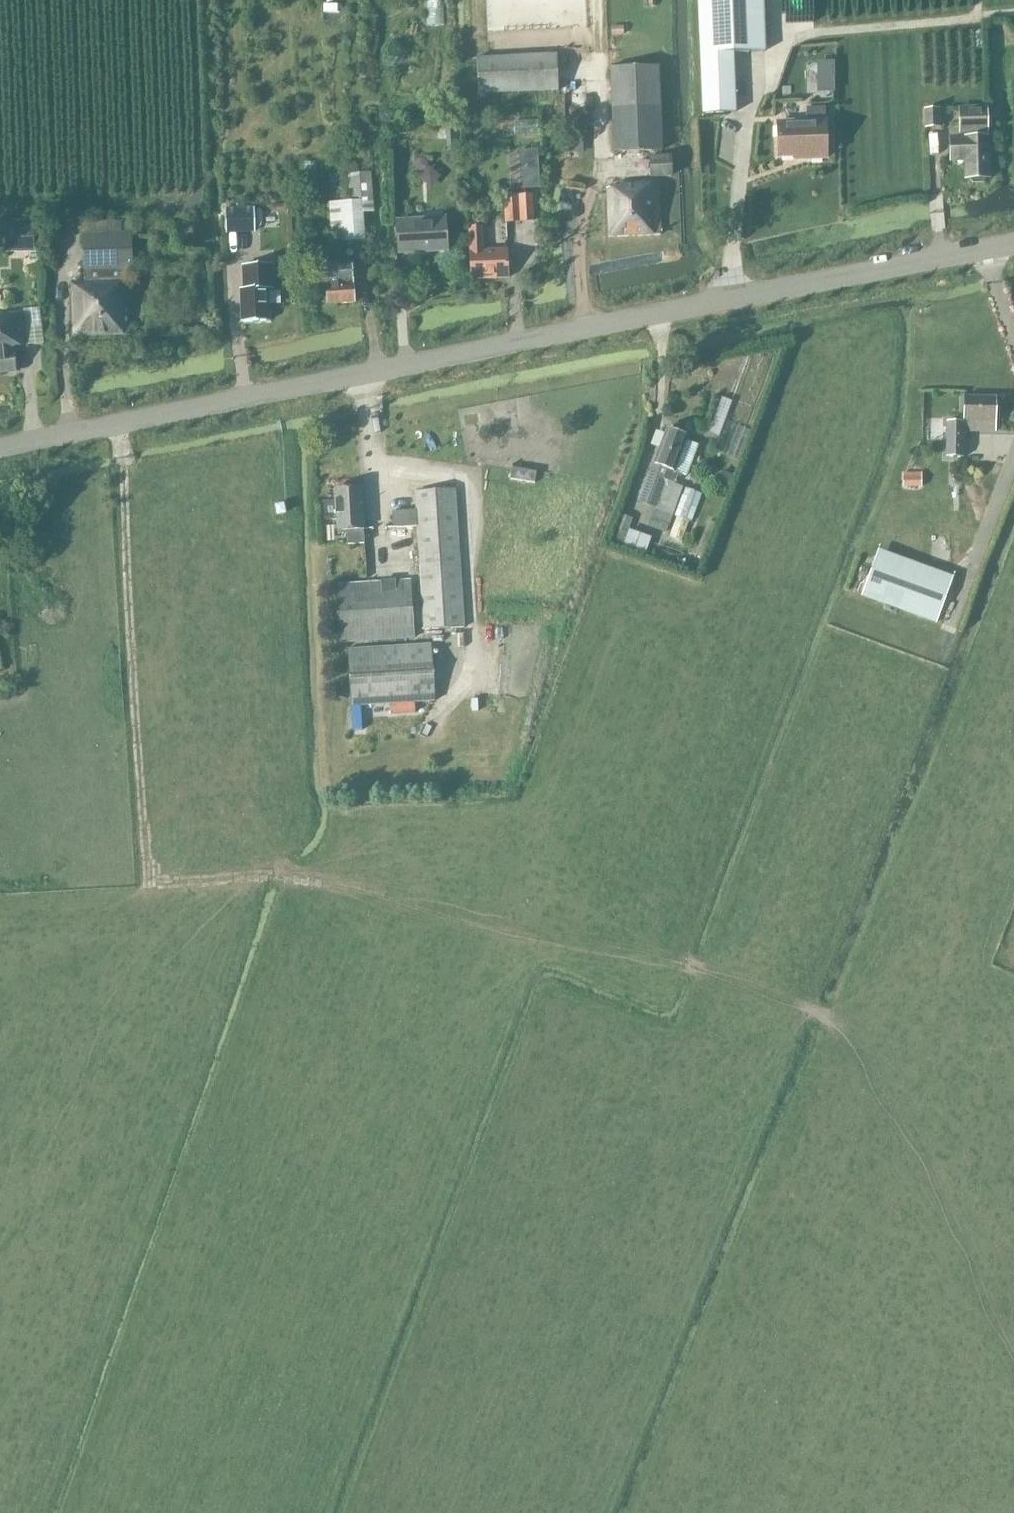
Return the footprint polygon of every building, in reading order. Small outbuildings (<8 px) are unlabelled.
[(705,113),(736,112),(733,51),(765,50),(762,0),(701,0),(705,113)] [(477,58),(479,93),(559,89),(558,54),(477,58)] [(818,60),(818,91),(836,90),(835,59),(818,60)] [(611,67),(615,151),(663,149),(659,65),(611,67)] [(779,122),(780,154),(808,153),(808,156),(828,156),(827,107),(806,108),(807,122),(779,122)] [(960,136),(950,136),(951,160),(967,160),(967,177),(971,177),(973,182),(983,182),(985,177),(989,177),(988,136),(988,107),(960,107),(960,136)] [(940,109),(926,109),(926,127),(940,126),(940,109)] [(649,164),(649,174),(672,174),(671,163),(649,164)] [(363,171),(344,172),(345,192),(364,191),(363,171)] [(610,187),(611,235),(659,234),(658,182),(624,182),(624,187),(610,187)] [(505,196),(506,221),(534,220),(532,194),(505,196)] [(363,200),(330,202),(333,242),(365,240),(363,200)] [(228,229),(254,228),(254,208),(227,209),(228,229)] [(447,249),(445,217),(397,221),(399,253),(447,249)] [(470,226),(472,278),(508,277),(507,248),(485,249),(484,225),(470,226)] [(32,226),(7,226),(7,251),(32,251),(32,226)] [(85,282),(70,282),(72,339),(130,337),(127,269),(133,269),(132,232),(130,232),(83,233),(85,282)] [(315,266),(316,286),(328,285),(329,304),(357,303),(355,263),(315,266)] [(241,289),(242,321),(269,320),(268,289),(273,289),(272,264),(243,265),(244,289),(241,289)] [(16,374),(14,350),(26,349),(23,313),(0,315),(0,375),(16,374)] [(714,393),(706,434),(721,437),(729,395),(714,393)] [(946,421),(946,457),(964,457),(964,443),(964,431),(996,431),(996,398),(964,398),(964,421),(946,421)] [(655,464),(640,501),(655,506),(651,518),(669,525),(683,486),(674,482),(678,472),(686,474),(698,444),(686,440),(688,436),(667,428),(653,463),(655,464)] [(904,486),(922,485),(922,471),(903,471),(904,486)] [(336,501),(324,502),(325,520),(337,519),(338,531),(338,534),(343,534),(343,531),(347,530),(348,545),(364,543),(363,529),(364,529),(361,487),(335,489),(336,501)] [(393,511),(394,527),(418,525),(425,629),(464,627),(455,489),(416,492),(417,509),(393,511)] [(276,505),(277,514),(287,512),(285,503),(276,505)] [(630,526),(623,543),(645,551),(651,534),(630,526)] [(939,621),(955,575),(879,548),(863,595),(873,598),(939,621)] [(368,567),(369,577),(400,575),(400,565),(368,567)] [(336,584),(340,641),(415,637),(411,580),(336,584)] [(348,649),(351,705),(435,700),(432,644),(348,649)] [(400,713),(352,716),(353,732),(401,729),(400,713)]
